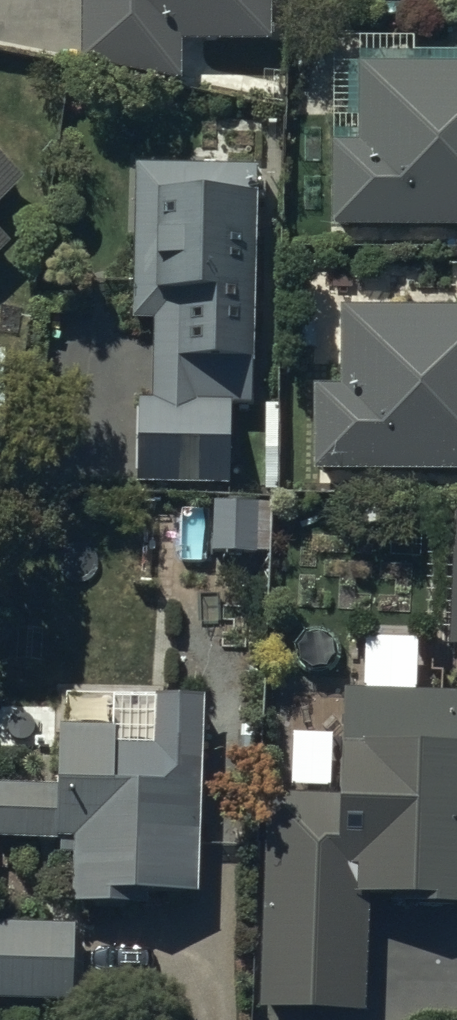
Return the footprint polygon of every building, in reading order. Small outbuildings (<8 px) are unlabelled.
[(82,62),(181,77),(182,39),(271,40),(271,0),(82,0),(82,62)] [(359,64),(358,140),(333,140),(333,226),(456,227),(456,64),(359,64)] [(0,156),(0,200),(22,178),(0,156)] [(257,164),(135,162),(132,320),(154,321),(153,398),(138,398),(136,483),(230,485),(231,401),(252,402),(257,164)] [(8,244),(0,236),(0,252),(8,244)] [(340,308),(340,383),(315,383),(315,470),(456,470),(456,308),(340,308)] [(259,498),(215,497),(214,548),(259,548),(259,498)] [(342,687),(340,793),(264,791),(259,1013),(369,1016),(372,896),(418,897),(418,906),(456,907),(456,690),(342,687)] [(61,726),(60,785),(0,784),(0,838),(64,840),(64,854),(75,854),(74,906),(152,908),(152,897),(202,898),(206,697),(158,696),(157,747),(115,746),(115,727),(61,726)] [(0,924),(0,1002),(74,1003),(75,925),(0,924)]
